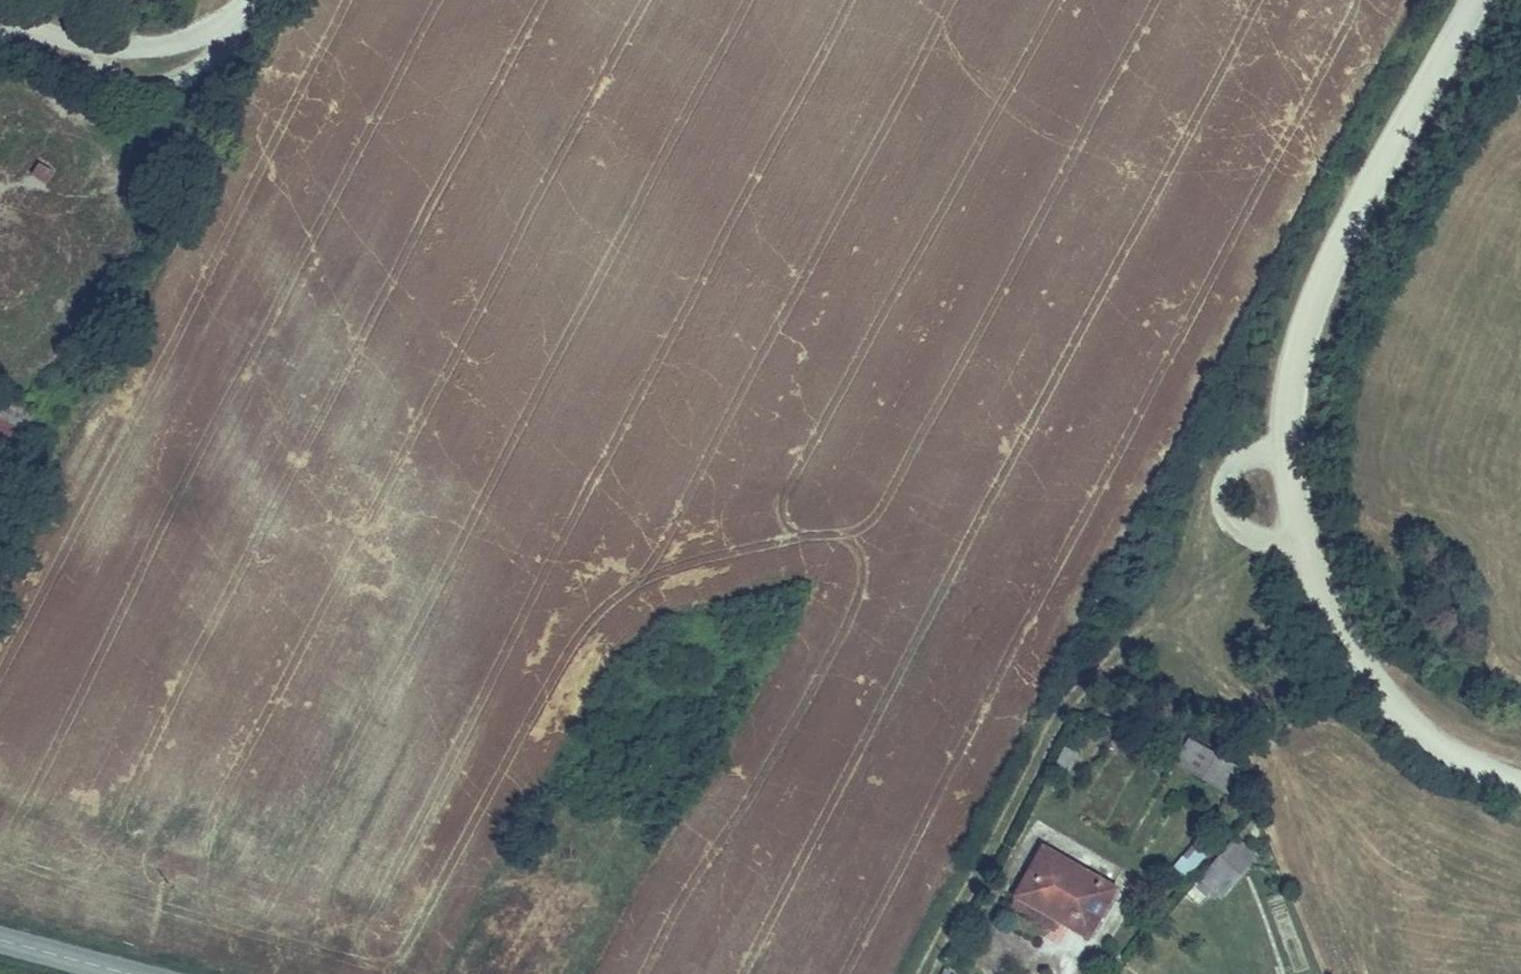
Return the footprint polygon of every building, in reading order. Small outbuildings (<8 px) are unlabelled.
[(38,393),(0,374),(0,470),(38,393)] [(1239,761),(1188,735),(1173,764),(1224,790),(1239,761)] [(1062,746),(1057,767),(1070,770),(1075,749),(1062,746)] [(1049,837),(1027,872),(1038,879),(1030,891),(1054,906),(1050,911),(1087,934),(1121,881),(1049,837)] [(1237,838),(1202,877),(1222,895),(1257,856),(1237,838)] [(1195,840),(1172,867),(1187,879),(1209,852),(1195,840)] [(1030,891),(1020,884),(1013,896),(1047,917),(1050,911),(1054,906),(1030,891)]
